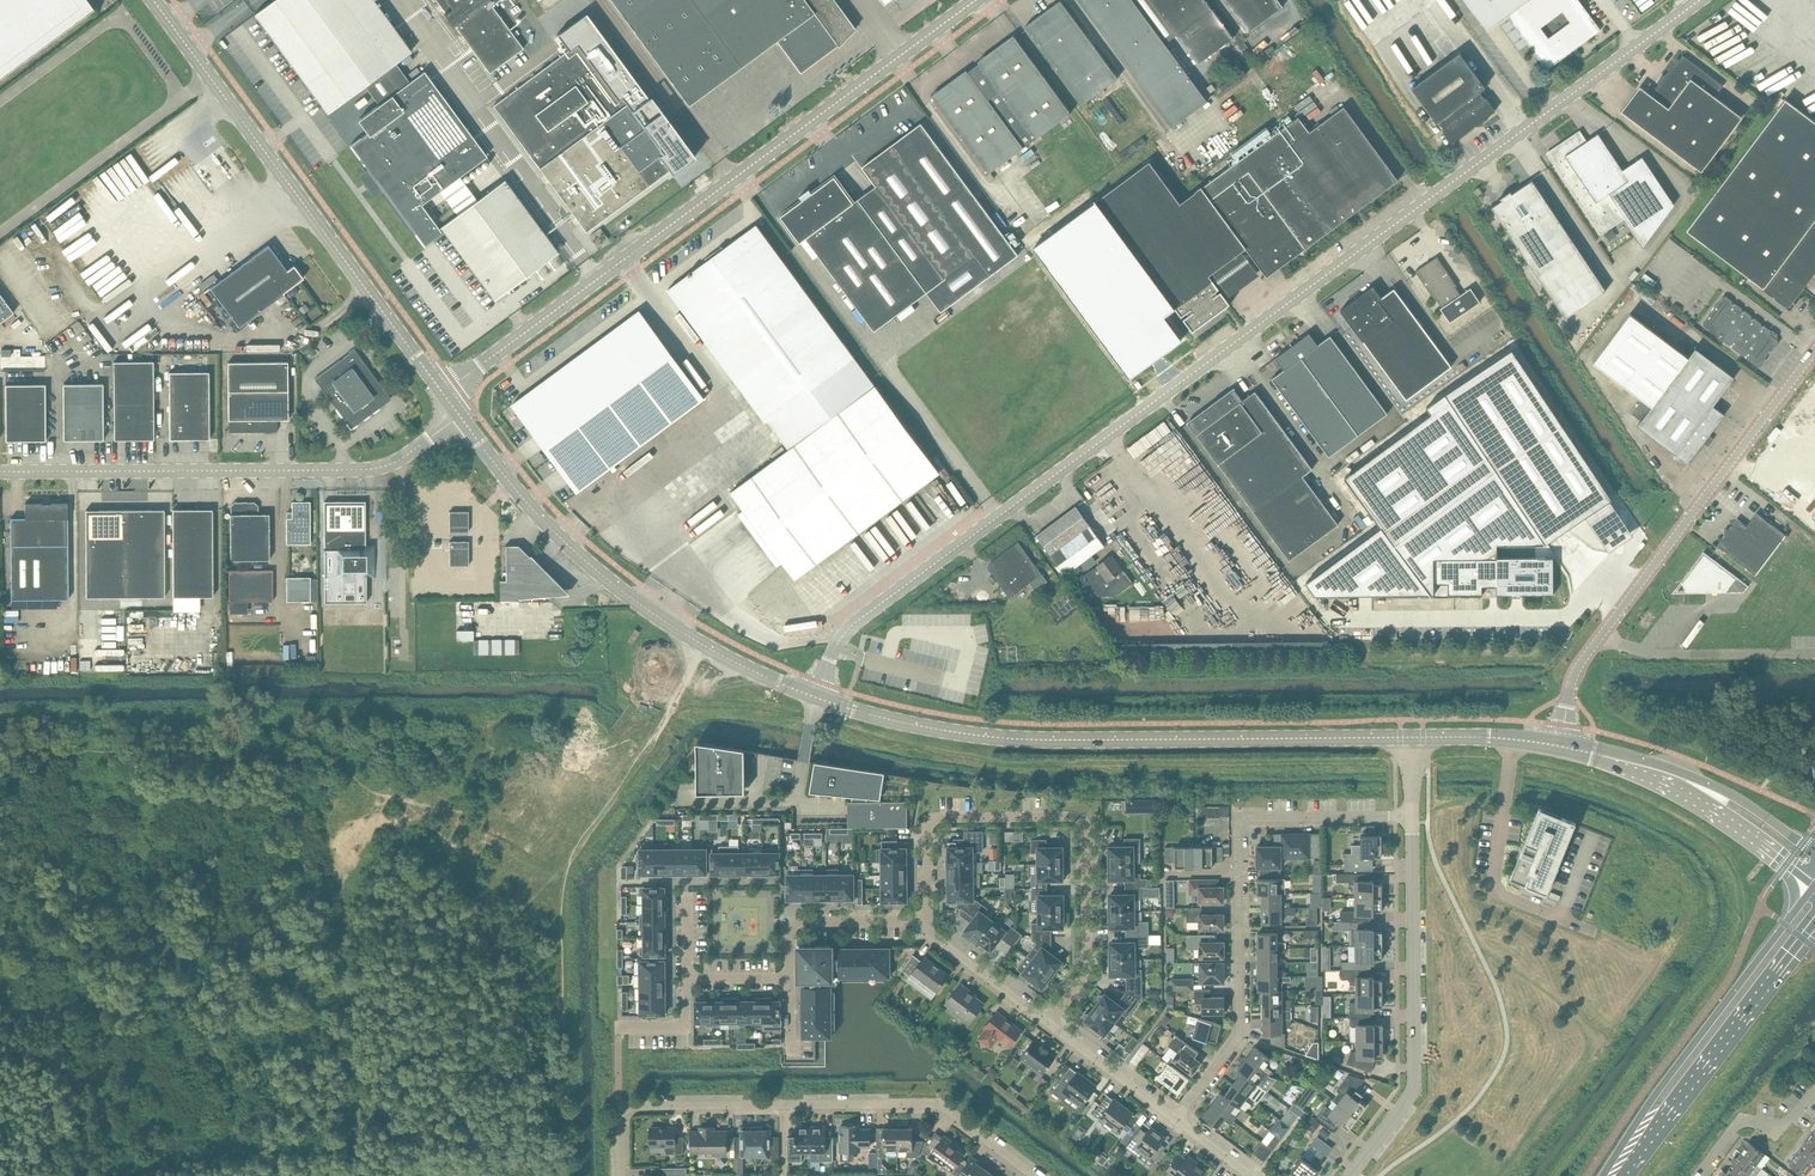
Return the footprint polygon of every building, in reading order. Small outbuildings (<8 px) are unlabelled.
[(80,19),(64,0),(0,0),(0,77),(80,19)] [(441,227),(494,299),(558,252),(505,180),(477,201),(459,177),(488,155),(426,70),(400,89),(385,71),(412,51),(374,0),(274,0),(255,14),(328,113),(365,86),(379,105),(358,120),(368,134),(352,146),(425,244),(442,232),(421,205),(440,191),(457,215),(441,227)] [(445,13),(444,14),(452,26),(454,25),(490,73),(523,48),(492,6),(500,0),(436,0),(445,13)] [(688,105),(779,38),(801,67),(835,42),(835,43),(838,47),(855,29),(834,0),(611,0),(688,105)] [(1025,27),(1083,104),(1118,78),(1061,0),(1025,27)] [(1143,0),(1078,0),(1130,70),(1172,127),(1208,101),(1165,43),(1171,39),(1143,0)] [(1171,39),(1177,35),(1198,64),(1233,38),(1205,0),(1143,0),(1171,39)] [(1248,32),(1283,6),(1278,0),(1224,0),(1248,32)] [(1481,21),(1488,30),(1507,16),(1547,70),(1601,30),(1579,0),(1466,0),(1481,21)] [(967,70),(931,96),(989,174),(1071,113),(1014,35),(978,61),(980,64),(969,72),(967,70)] [(577,44),(493,106),(586,232),(670,170),(659,155),(663,152),(627,103),(623,106),(577,44)] [(1443,130),(1452,143),(1475,126),(1484,125),(1483,120),(1495,111),(1486,98),(1485,99),(1480,92),(1486,87),(1460,52),(1412,88),(1437,123),(1439,122),(1444,129),(1443,130)] [(1715,97),(1723,86),(1683,55),(1679,60),(1677,59),(1650,94),(1640,87),(1621,111),(1701,171),(1742,117),(1715,97)] [(1207,88),(1211,93),(1216,89),(1212,84),(1207,88)] [(364,97),(355,104),(358,109),(368,102),(364,97)] [(1789,307),(1814,273),(1814,122),(1785,100),(1687,230),(1789,307)] [(1252,151),(1202,188),(1246,248),(1267,277),(1267,276),(1269,275),(1278,268),(1317,239),(1354,212),(1358,210),(1398,180),(1344,106),(1310,132),(1298,117),(1252,151)] [(891,204),(881,211),(950,305),(1018,255),(921,124),(863,167),(891,204)] [(1546,153),(1553,163),(1601,234),(1626,217),(1644,244),(1674,204),(1642,157),(1622,170),(1598,134),(1587,141),(1580,130),(1546,153)] [(1246,248),(1202,188),(1180,203),(1150,162),(1097,201),(1193,331),(1230,304),(1209,275),(1246,248)] [(986,177),(990,182),(995,178),(991,173),(986,177)] [(950,305),(881,211),(872,218),(859,199),(854,203),(835,177),(781,216),(800,243),(806,238),(875,331),(927,292),(941,312),(950,305)] [(1502,201),(1492,207),(1539,278),(1565,317),(1606,290),(1579,251),(1532,180),(1512,194),(1511,191),(1510,191),(1499,198),(1500,198),(1502,201)] [(1474,191),(1477,196),(1482,192),(1479,187),(1474,191)] [(1175,308),(1096,201),(1034,247),(1130,378),(1183,339),(1165,316),(1175,308)] [(767,421),(768,420),(854,356),(757,224),(724,248),(723,246),(715,252),(717,254),(692,272),(691,271),(688,274),(689,275),(668,290),(765,422),(767,421)] [(589,237),(597,247),(608,239),(600,228),(589,237)] [(210,288),(239,327),(284,294),(283,293),(303,278),(294,265),(287,270),(268,245),(210,288)] [(1442,308),(1441,308),(1450,322),(1480,302),(1471,288),(1461,294),(1456,287),(1457,286),(1437,256),(1415,271),(1435,300),(1436,300),(1442,308)] [(1340,310),(1406,400),(1452,366),(1394,288),(1382,297),(1373,286),(1340,310)] [(14,313),(0,294),(0,324),(14,313)] [(1703,323),(1703,326),(1729,345),(1732,345),(1732,348),(1743,356),(1746,355),(1747,359),(1758,367),(1761,367),(1766,360),(1765,357),(1770,351),(1773,350),(1778,343),(1778,340),(1770,335),(1771,333),(1770,330),(1764,326),(1761,326),(1761,323),(1755,318),(1752,319),(1751,316),(1745,311),(1742,312),(1742,309),(1736,304),(1732,304),(1732,301),(1726,297),(1723,297),(1712,311),(1703,323)] [(309,309),(304,304),(298,308),(302,314),(309,309)] [(706,398),(640,312),(640,311),(512,405),(522,418),(524,422),(527,420),(530,424),(528,425),(577,492),(606,471),(707,398),(706,398)] [(1688,357),(1630,314),(1591,367),(1656,415),(1643,431),(1688,464),(1725,415),(1713,406),(1735,377),(1695,348),(1688,357)] [(1272,379),(1329,457),(1388,413),(1330,335),(1318,345),(1310,334),(1310,333),(1275,358),(1276,359),(1284,370),(1272,379)] [(1381,527),(1306,582),(1315,595),(1434,594),(1434,595),(1482,595),(1482,586),(1497,586),(1497,595),(1512,594),(1512,597),(1521,596),(1521,594),(1554,594),(1554,558),(1497,558),(1497,545),(1545,544),(1586,517),(1613,499),(1512,349),(1336,467),(1381,527)] [(314,379),(351,429),(387,402),(385,400),(386,396),(388,395),(355,350),(314,379)] [(854,356),(768,420),(790,450),(741,485),(731,492),(795,579),(940,472),(854,356)] [(114,362),(114,440),(154,440),(153,361),(114,362)] [(228,362),(228,392),(229,432),(277,432),(277,420),(288,420),(288,362),(228,362)] [(169,373),(170,440),(209,439),(209,372),(169,373)] [(63,384),(64,440),(103,440),(103,384),(63,384)] [(5,385),(6,429),(6,441),(46,441),(45,385),(5,385)] [(1234,389),(1188,423),(1254,512),(1289,560),(1338,524),(1303,476),(1313,469),(1255,391),(1243,400),(1234,389)] [(231,514),(230,514),(230,560),(269,560),(269,514),(258,514),(258,506),(254,502),(235,502),(231,506),(231,514)] [(292,518),(286,518),(286,544),(310,544),(310,502),(292,502),(292,518)] [(324,562),(324,603),(367,602),(366,575),(369,575),(369,579),(376,579),(375,544),(365,544),(365,502),(324,502),(324,562)] [(25,518),(11,518),(11,600),(69,599),(68,504),(25,504),(25,518)] [(1037,536),(1065,574),(1105,545),(1076,506),(1037,536)] [(125,597),(125,510),(86,510),(86,597),(125,597)] [(164,510),(125,510),(125,597),(165,597),(164,510)] [(212,510),(173,510),(173,522),(173,597),(174,597),(174,612),(200,612),(200,597),(213,597),(213,522),(212,510)] [(449,512),(449,532),(468,532),(468,512),(449,512)] [(1724,535),(1717,546),(1756,575),(1786,535),(1756,513),(1747,526),(1737,519),(1729,529),(1724,530),(1724,535)] [(449,542),(449,566),(469,565),(468,541),(449,542)] [(991,561),(992,562),(990,563),(989,568),(991,570),(990,571),(1010,598),(1042,574),(1018,542),(991,561)] [(506,581),(500,581),(500,601),(506,601),(552,601),(552,595),(552,581),(541,581),(541,572),(543,570),(529,556),(518,545),(506,546),(506,581)] [(1691,568),(1692,569),(1722,591),(1744,591),(1748,586),(1703,552),(1691,568)] [(1097,566),(1097,567),(1094,569),(1093,568),(1083,575),(1098,595),(1115,595),(1133,583),(1126,573),(1125,574),(1122,571),(1123,570),(1112,555),(1097,566)] [(1722,591),(1692,569),(1683,580),(1684,582),(1683,583),(1687,590),(1688,590),(1689,592),(1722,591)] [(229,570),(229,582),(229,602),(273,601),(272,570),(229,570)] [(286,577),(286,601),(310,601),(310,577),(286,577)] [(714,793),(714,795),(729,794),(729,792),(745,792),(745,749),(697,741),(697,793),(714,793)] [(848,802),(848,828),(907,827),(907,801),(867,802),(868,798),(881,799),(885,772),(828,763),(828,761),(817,761),(814,760),(810,791),(852,796),(851,802),(848,802)] [(1157,800),(1140,801),(1127,801),(1127,812),(1140,812),(1157,812),(1157,800)] [(1575,822),(1538,807),(1510,879),(1522,884),(1521,886),(1530,890),(1532,887),(1547,893),(1575,822)] [(1369,836),(1361,836),(1361,845),(1352,845),(1352,853),(1344,853),(1344,871),(1359,871),(1371,871),(1371,857),(1382,857),(1381,835),(1376,835),(1375,826),(1369,826),(1369,836)] [(946,854),(946,861),(973,861),(973,852),(983,852),(982,832),(965,832),(965,840),(956,840),(956,842),(950,842),(950,848),(948,848),(948,854),(946,854)] [(1257,857),(1255,857),(1255,866),(1257,866),(1257,868),(1260,868),(1260,874),(1281,874),(1281,868),(1281,867),(1281,859),(1310,859),(1310,857),(1320,857),(1320,834),(1274,834),(1274,846),(1257,846),(1257,857)] [(1109,863),(1134,863),(1141,863),(1140,838),(1125,838),(1125,847),(1124,847),(1124,848),(1109,848),(1108,848),(1107,848),(1107,849),(1106,849),(1106,850),(1105,851),(1105,852),(1105,853),(1106,853),(1106,854),(1107,855),(1108,856),(1109,856),(1109,863)] [(1038,864),(1063,864),(1063,856),(1064,855),(1065,855),(1065,854),(1066,854),(1066,853),(1066,852),(1066,851),(1066,850),(1065,850),(1065,849),(1064,849),(1063,848),(1062,848),(1047,849),(1047,839),(1031,839),(1031,853),(1038,853),(1038,864)] [(880,849),(877,849),(877,862),(880,862),(909,862),(909,854),(906,854),(906,848),(898,848),(898,841),(882,841),(882,847),(880,847),(880,849)] [(729,877),(729,846),(719,846),(719,849),(711,849),(712,874),(719,874),(719,877),(729,877)] [(739,846),(729,846),(729,877),(740,877),(739,874),(746,874),(746,849),(739,849),(739,846)] [(1194,867),(1194,847),(1165,847),(1165,862),(1175,862),(1175,867),(1194,867)] [(1223,847),(1194,847),(1194,867),(1213,867),(1213,862),(1223,862),(1223,847)] [(753,849),(746,849),(746,874),(752,873),(752,877),(762,877),(762,853),(762,848),(753,849)] [(762,848),(762,853),(762,877),(773,877),(772,873),(780,873),(779,854),(781,854),(781,848),(762,848)] [(667,849),(654,850),(654,876),(662,876),(661,874),(667,874),(667,849)] [(680,849),(667,849),(667,874),(672,874),(672,876),(680,876),(680,849)] [(693,849),(680,849),(680,876),(687,876),(687,874),(693,874),(693,849)] [(706,849),(693,849),(693,874),(698,874),(698,876),(706,876),(706,849)] [(654,876),(654,850),(640,850),(640,874),(646,874),(646,876),(654,876)] [(973,861),(946,861),(946,869),(949,869),(949,874),(973,874),(978,874),(977,861),(973,861)] [(880,862),(880,875),(906,875),(906,870),(909,870),(909,862),(880,862)] [(1134,863),(1109,863),(1109,871),(1108,871),(1108,872),(1107,872),(1106,873),(1106,874),(1106,875),(1106,876),(1106,877),(1107,878),(1108,878),(1109,878),(1125,878),(1125,879),(1125,887),(1147,887),(1147,878),(1141,878),(1141,874),(1134,874),(1134,863)] [(1031,888),(1047,888),(1047,880),(1048,880),(1048,879),(1063,879),(1064,879),(1065,878),(1066,878),(1066,877),(1066,876),(1066,875),(1066,874),(1066,873),(1065,873),(1064,872),(1063,872),(1063,864),(1038,864),(1038,875),(1031,875),(1031,888)] [(801,869),(801,875),(801,902),(809,902),(809,899),(814,899),(814,875),(814,869),(801,869)] [(827,869),(827,875),(827,902),(835,902),(834,899),(840,899),(840,875),(839,869),(827,869)] [(949,880),(946,880),(946,887),(973,887),(980,887),(980,874),(978,874),(973,874),(949,874),(949,880)] [(1322,874),(1314,874),(1314,891),(1322,891),(1322,874)] [(1356,885),(1356,898),(1379,898),(1379,894),(1382,894),(1382,884),(1373,884),(1373,881),(1365,881),(1365,874),(1336,874),(1336,881),(1336,882),(1349,882),(1349,885),(1356,885)] [(801,902),(801,875),(787,875),(787,900),(793,899),(794,902),(801,902)] [(827,875),(814,875),(814,899),(819,899),(819,902),(827,902),(827,875)] [(853,875),(840,875),(840,899),(845,899),(845,902),(854,902),(853,875)] [(880,875),(881,888),(909,888),(909,880),(906,880),(906,875),(880,875)] [(1276,879),(1257,879),(1257,894),(1262,894),(1277,894),(1277,893),(1281,893),(1281,894),(1285,894),(1285,888),(1285,879),(1276,879)] [(1170,880),(1166,880),(1166,890),(1166,898),(1174,898),(1174,880),(1170,880)] [(1190,880),(1190,894),(1199,894),(1200,903),(1223,902),(1223,887),(1213,887),(1213,880),(1190,880)] [(644,896),(644,905),(668,905),(668,895),(665,895),(665,888),(646,888),(646,887),(640,887),(640,896),(644,896)] [(957,909),(962,909),(962,908),(971,908),(976,900),(974,900),(973,887),(946,887),(946,895),(949,895),(949,901),(957,901),(957,909)] [(1108,902),(1108,911),(1134,911),(1134,900),(1141,900),(1141,887),(1147,887),(1125,887),(1125,894),(1125,895),(1110,896),(1110,902),(1108,902)] [(909,895),(909,888),(881,888),(881,902),(907,902),(907,896),(909,895)] [(1037,901),(1037,912),(1065,912),(1065,903),(1063,903),(1063,896),(1048,896),(1048,895),(1047,895),(1047,888),(1031,888),(1032,901),(1037,901)] [(1262,894),(1262,908),(1290,908),(1290,903),(1281,903),(1281,894),(1281,893),(1277,893),(1277,894),(1262,894)] [(1322,897),(1311,897),(1311,906),(1322,906),(1322,903),(1322,898),(1322,897)] [(1341,922),(1349,922),(1365,922),(1365,915),(1374,914),(1374,911),(1382,911),(1382,902),(1379,902),(1379,898),(1356,898),(1356,911),(1341,911),(1341,922)] [(970,937),(977,942),(993,921),(984,914),(988,909),(976,900),(971,908),(962,908),(962,909),(974,918),(975,919),(966,931),(971,935),(970,937)] [(640,915),(640,922),(665,922),(665,915),(668,915),(668,905),(644,905),(644,915),(640,915)] [(1187,908),(1187,922),(1200,922),(1200,929),(1208,929),(1208,930),(1216,930),(1216,929),(1224,929),(1223,915),(1224,915),(1224,914),(1212,915),(1202,915),(1202,907),(1187,908)] [(1290,908),(1262,908),(1263,923),(1282,923),(1282,915),(1295,915),(1295,908),(1290,908)] [(1126,927),(1126,935),(1149,934),(1149,921),(1134,921),(1134,911),(1108,911),(1108,920),(1110,920),(1110,926),(1125,926),(1125,927),(1126,927)] [(1032,923),(1032,940),(1051,941),(1051,927),(1063,927),(1063,920),(1065,920),(1065,912),(1037,912),(1037,923),(1032,923)] [(1317,916),(1306,916),(1306,925),(1317,925),(1317,916)] [(993,921),(977,942),(984,947),(985,946),(990,950),(999,938),(1000,938),(1006,942),(1016,930),(1006,922),(1001,927),(993,921)] [(645,929),(645,938),(669,938),(668,928),(665,928),(665,922),(640,922),(640,929),(645,929)] [(1349,930),(1349,946),(1379,946),(1379,942),(1382,942),(1382,932),(1374,932),(1374,929),(1365,929),(1365,922),(1349,922),(1339,922),(1339,930),(1349,930)] [(1022,935),(1016,930),(1006,942),(1013,947),(1022,935)] [(1258,933),(1258,948),(1286,948),(1286,943),(1277,943),(1277,933),(1258,933)] [(1108,950),(1108,959),(1135,958),(1135,948),(1149,947),(1149,934),(1126,935),(1126,942),(1125,942),(1125,943),(1110,943),(1110,950),(1108,950)] [(1194,935),(1187,935),(1187,949),(1200,949),(1200,958),(1212,958),(1224,957),(1224,952),(1225,952),(1225,943),(1224,943),(1224,942),(1206,942),(1206,935),(1194,935)] [(669,938),(645,938),(645,948),(640,948),(640,956),(665,955),(665,948),(669,948),(669,938)] [(1027,956),(1052,975),(1057,968),(1058,969),(1059,969),(1060,969),(1061,969),(1062,968),(1062,967),(1063,966),(1063,965),(1062,964),(1062,963),(1061,963),(1049,954),(1050,953),(1048,952),(1052,947),(1051,941),(1032,940),(1036,943),(1027,956)] [(804,981),(804,987),(832,987),(834,987),(840,980),(840,978),(839,958),(833,958),(833,945),(800,946),(800,954),(798,954),(798,973),(800,973),(800,981),(804,981)] [(839,949),(839,958),(840,978),(843,978),(843,981),(885,981),(885,977),(890,977),(889,948),(873,949),(873,945),(856,945),(856,949),(839,949)] [(1342,968),(1342,970),(1366,970),(1366,962),(1374,962),(1374,959),(1383,959),(1382,950),(1379,950),(1379,946),(1349,946),(1350,962),(1336,962),(1336,968),(1342,968)] [(1258,948),(1258,962),(1277,962),(1277,953),(1286,953),(1286,948),(1258,948)] [(895,949),(890,956),(896,960),(901,953),(895,949)] [(1331,949),(1323,949),(1323,970),(1331,970),(1331,949)] [(913,955),(902,969),(911,975),(919,982),(921,980),(936,992),(942,985),(949,975),(940,969),(939,970),(932,965),(933,964),(925,957),(923,959),(921,962),(913,955)] [(1048,982),(1047,981),(1052,975),(1027,956),(1017,969),(1022,972),(1018,977),(1026,984),(1030,979),(1031,978),(1041,986),(1042,987),(1043,988),(1044,988),(1045,988),(1046,988),(1047,987),(1048,987),(1048,986),(1049,985),(1049,984),(1049,983),(1048,983),(1048,982)] [(1126,975),(1126,992),(1142,997),(1142,969),(1135,969),(1135,958),(1108,959),(1109,968),(1110,968),(1110,974),(1126,974),(1126,975)] [(640,961),(640,975),(667,975),(667,967),(665,967),(665,961),(640,961)] [(1200,962),(1192,963),(1193,975),(1200,975),(1200,983),(1212,983),(1224,983),(1224,971),(1225,970),(1225,966),(1224,965),(1224,962),(1212,962),(1200,962)] [(1258,962),(1258,977),(1286,976),(1286,971),(1277,971),(1277,962),(1258,962)] [(1357,985),(1357,994),(1383,993),(1383,980),(1372,980),(1372,977),(1366,977),(1366,970),(1342,970),(1342,980),(1350,980),(1350,985),(1357,985)] [(640,975),(641,988),(665,988),(665,982),(667,982),(667,975),(640,975)] [(1258,992),(1263,991),(1277,991),(1277,990),(1282,990),(1282,982),(1291,982),(1291,976),(1286,976),(1258,977),(1258,992)] [(1171,979),(1172,990),(1193,990),(1193,979),(1171,979)] [(969,990),(960,984),(946,1003),(971,1022),(984,1004),(968,992),(969,990)] [(832,987),(804,987),(802,987),(803,1003),(799,1003),(799,1021),(803,1021),(803,1037),(831,1037),(831,1033),(835,1033),(835,990),(832,990),(832,987)] [(641,988),(641,1001),(668,1001),(668,993),(665,993),(665,988),(641,988)] [(1195,990),(1195,1003),(1203,1003),(1203,1014),(1224,1014),(1224,997),(1211,997),(1211,990),(1195,990)] [(1263,991),(1263,1005),(1291,1005),(1291,1000),(1282,1000),(1282,990),(1277,990),(1277,991),(1263,991)] [(1095,1007),(1115,1022),(1121,1013),(1127,1018),(1142,997),(1126,992),(1117,1003),(1116,1004),(1104,995),(1103,994),(1102,994),(1101,994),(1100,995),(1099,996),(1098,997),(1098,998),(1098,999),(1099,1000),(1100,1001),(1095,1007)] [(1350,1002),(1350,1018),(1366,1017),(1366,1010),(1374,1010),(1374,1007),(1383,1007),(1383,993),(1357,994),(1357,1002),(1350,1002)] [(773,997),(763,998),(763,1022),(772,1022),(772,1026),(782,1026),(782,1020),(780,1020),(780,1001),(773,1001),(773,997)] [(706,1027),(713,1027),(713,1001),(707,1001),(707,998),(696,998),(696,1022),(706,1022),(706,1027)] [(720,1022),(730,1022),(730,998),(719,998),(719,1001),(713,1001),(713,1027),(720,1027),(720,1022)] [(739,1026),(746,1026),(746,1001),(740,1001),(740,998),(730,998),(730,1022),(739,1022),(739,1026)] [(746,1001),(746,1026),(753,1026),(753,1027),(763,1027),(763,1022),(763,998),(752,998),(752,1001),(746,1001)] [(668,1001),(641,1001),(641,1015),(665,1014),(665,1008),(668,1008),(668,1001)] [(1263,1005),(1263,1019),(1291,1019),(1291,1005),(1263,1005)] [(1084,1015),(1084,1017),(1084,1018),(1085,1019),(1086,1020),(1087,1021),(1098,1029),(1097,1029),(1105,1035),(1101,1040),(1106,1045),(1110,1039),(1114,1035),(1108,1031),(1114,1022),(1095,1007),(1090,1014),(1089,1013),(1087,1013),(1086,1013),(1085,1014),(1084,1015)] [(985,1029),(978,1039),(991,1048),(998,1039),(1009,1047),(1022,1030),(1012,1023),(1011,1024),(1006,1020),(1007,1019),(997,1012),(984,1028),(985,1029)] [(1160,1022),(1165,1026),(1171,1019),(1166,1015),(1160,1022)] [(1357,1025),(1357,1041),(1383,1041),(1383,1024),(1366,1025),(1366,1017),(1350,1018),(1350,1025),(1357,1025)] [(1193,1037),(1196,1038),(1207,1041),(1208,1039),(1217,1042),(1222,1024),(1198,1018),(1198,1019),(1196,1026),(1189,1025),(1186,1035),(1193,1037)] [(1291,1019),(1263,1019),(1264,1035),(1271,1035),(1271,1044),(1285,1048),(1285,1034),(1283,1034),(1283,1025),(1291,1025),(1291,1019)] [(1173,1060),(1182,1067),(1192,1074),(1201,1063),(1188,1053),(1192,1048),(1198,1053),(1199,1052),(1175,1034),(1175,1035),(1176,1036),(1169,1046),(1178,1053),(1173,1060)] [(1120,1043),(1114,1051),(1126,1060),(1140,1041),(1133,1036),(1125,1047),(1120,1043)] [(1033,1040),(1021,1057),(1043,1074),(1056,1057),(1048,1051),(1048,1050),(1042,1045),(1041,1046),(1033,1040)] [(1383,1041),(1357,1041),(1357,1052),(1350,1052),(1347,1064),(1371,1072),(1374,1064),(1373,1064),(1373,1058),(1383,1058),(1383,1041)] [(1130,1061),(1136,1065),(1149,1048),(1143,1043),(1130,1061)] [(1313,1043),(1306,1055),(1310,1056),(1319,1059),(1319,1046),(1319,1043),(1313,1043)] [(1255,1047),(1246,1058),(1269,1075),(1272,1071),(1265,1066),(1271,1058),(1255,1047)] [(1238,1070),(1241,1073),(1242,1073),(1253,1081),(1260,1086),(1269,1075),(1246,1058),(1238,1070)] [(1168,1063),(1157,1078),(1178,1093),(1189,1078),(1188,1077),(1168,1062),(1167,1063),(1168,1063)] [(1052,1092),(1062,1100),(1066,1093),(1082,1105),(1096,1086),(1082,1076),(1079,1079),(1068,1070),(1052,1092)] [(1241,1073),(1233,1084),(1255,1101),(1258,1103),(1267,1091),(1260,1086),(1257,1084),(1253,1081),(1242,1073),(1241,1073)] [(1344,1096),(1338,1103),(1358,1118),(1367,1106),(1359,1101),(1363,1095),(1357,1090),(1365,1080),(1349,1075),(1337,1091),(1344,1096)] [(1038,1083),(1033,1089),(1040,1094),(1044,1088),(1038,1083)] [(1233,1084),(1225,1095),(1224,1096),(1236,1104),(1235,1105),(1239,1108),(1245,1100),(1252,1105),(1255,1101),(1233,1084)] [(1221,1092),(1212,1104),(1234,1121),(1237,1117),(1230,1112),(1235,1105),(1236,1104),(1224,1096),(1225,1095),(1221,1092)] [(1094,1114),(1119,1133),(1122,1128),(1128,1132),(1131,1128),(1126,1124),(1133,1114),(1117,1102),(1115,1105),(1106,1098),(1094,1114)] [(1358,1118),(1338,1103),(1332,1111),(1326,1105),(1317,1117),(1329,1127),(1335,1120),(1349,1130),(1358,1118)] [(1234,1121),(1212,1104),(1203,1116),(1218,1128),(1224,1120),(1231,1125),(1234,1121)] [(1281,1120),(1290,1127),(1299,1116),(1289,1109),(1281,1120)] [(1302,1124),(1313,1133),(1321,1124),(1309,1115),(1302,1124)] [(1279,1119),(1270,1131),(1281,1139),(1290,1127),(1281,1120),(1279,1119)] [(884,1141),(876,1141),(876,1153),(876,1158),(884,1158),(884,1151),(898,1151),(898,1128),(898,1125),(888,1125),(888,1128),(884,1128),(884,1141)] [(907,1125),(898,1125),(898,1128),(898,1151),(907,1151),(907,1158),(918,1158),(921,1149),(924,1141),(912,1141),(912,1128),(907,1128),(907,1125)] [(811,1152),(810,1126),(796,1127),(796,1143),(788,1143),(788,1161),(802,1161),(802,1152),(811,1152)] [(825,1126),(810,1126),(811,1152),(811,1161),(819,1161),(833,1161),(833,1155),(833,1143),(826,1143),(825,1126)] [(856,1126),(840,1126),(841,1152),(841,1161),(851,1161),(850,1152),(860,1152),(860,1147),(870,1147),(870,1130),(856,1130),(856,1126)] [(691,1131),(692,1143),(692,1152),(706,1152),(706,1156),(717,1156),(717,1152),(727,1152),(727,1131),(710,1131),(710,1127),(699,1127),(700,1131),(691,1131)] [(756,1156),(756,1127),(749,1127),(749,1130),(741,1130),(741,1137),(734,1137),(734,1138),(734,1150),(734,1158),(742,1158),(742,1156),(756,1156)] [(756,1127),(756,1156),(770,1156),(770,1158),(778,1158),(778,1137),(770,1137),(770,1130),(762,1130),(762,1127),(756,1127)] [(1135,1135),(1126,1147),(1139,1158),(1143,1152),(1155,1161),(1166,1147),(1161,1144),(1165,1139),(1150,1127),(1141,1139),(1135,1135)] [(675,1137),(675,1128),(650,1128),(650,1146),(666,1146),(666,1154),(683,1154),(683,1137),(675,1137)] [(1268,1145),(1267,1146),(1273,1150),(1281,1139),(1270,1131),(1262,1141),(1268,1145)] [(925,1145),(923,1151),(929,1155),(928,1157),(936,1163),(938,1162),(951,1172),(953,1170),(959,1174),(964,1166),(965,1165),(960,1161),(964,1155),(963,1154),(963,1152),(962,1151),(961,1150),(960,1149),(960,1148),(959,1147),(958,1146),(958,1145),(944,1135),(943,1138),(935,1132),(932,1137),(928,1136),(925,1145)] [(1805,1143),(1814,1151),(1814,1135),(1812,1133),(1805,1143)] [(1289,1174),(1291,1175),(1314,1175),(1318,1170),(1317,1169),(1323,1162),(1320,1160),(1331,1146),(1318,1136),(1311,1145),(1319,1151),(1310,1164),(1302,1158),(1289,1174)] [(1273,1150),(1267,1146),(1262,1142),(1253,1153),(1264,1162),(1273,1150)] [(1749,1142),(1741,1153),(1757,1164),(1765,1154),(1749,1142)] [(1797,1154),(1813,1165),(1814,1162),(1814,1151),(1805,1143),(1797,1154)] [(1121,1146),(1117,1152),(1122,1156),(1126,1150),(1121,1146)] [(1749,1175),(1751,1175),(1755,1175),(1761,1168),(1757,1164),(1741,1153),(1733,1163),(1749,1175)] [(1164,1173),(1168,1175),(1202,1175),(1207,1170),(1194,1160),(1192,1163),(1185,1158),(1179,1154),(1172,1163),(1164,1173)] [(1797,1154),(1789,1164),(1805,1175),(1813,1165),(1797,1154)] [(957,1175),(984,1175),(988,1171),(985,1168),(986,1166),(978,1160),(970,1171),(964,1166),(959,1174),(957,1175)] [(909,1169),(908,1173),(915,1173),(918,1164),(915,1162),(911,1165),(909,1169)] [(1726,1173),(1729,1175),(1748,1175),(1749,1175),(1733,1163),(1726,1173)]
